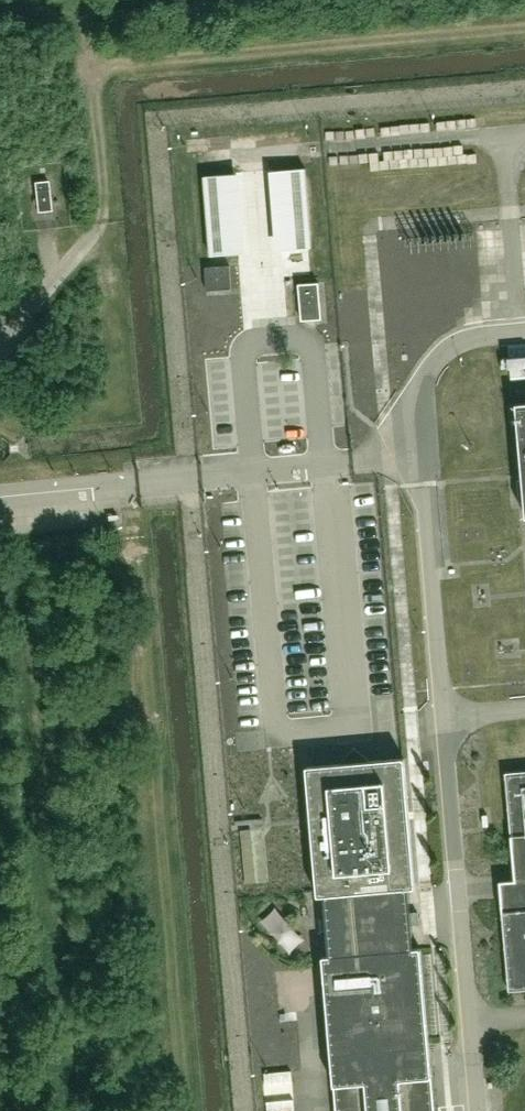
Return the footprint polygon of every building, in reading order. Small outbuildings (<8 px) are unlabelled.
[(386,164),(349,166),(350,191),(387,190),(386,164)] [(35,184),(38,214),(52,213),(49,182),(35,184)] [(205,268),(207,291),(231,289),(229,266),(205,268)] [(319,283),(299,285),(302,321),(323,319),(319,283)] [(509,359),(524,357),(524,344),(508,346),(509,359)] [(510,369),(524,368),(524,357),(509,359),(510,369)] [(510,369),(511,382),(524,381),(524,368),(510,369)] [(516,404),(524,504),(524,404),(516,404)] [(293,430),(292,441),(310,442),(310,431),(293,430)] [(192,544),(198,670),(204,669),(206,707),(224,706),(216,543),(192,544)] [(406,757),(307,767),(318,897),(324,896),(329,956),(322,957),(336,1110),(435,1110),(421,948),(415,949),(409,889),(416,888),(406,757)] [(500,882),(509,992),(524,990),(524,772),(506,773),(515,880),(500,882)] [(219,846),(227,931),(245,929),(238,844),(219,846)] [(299,1071),(271,1075),(276,1110),(305,1110),(299,1071)]
